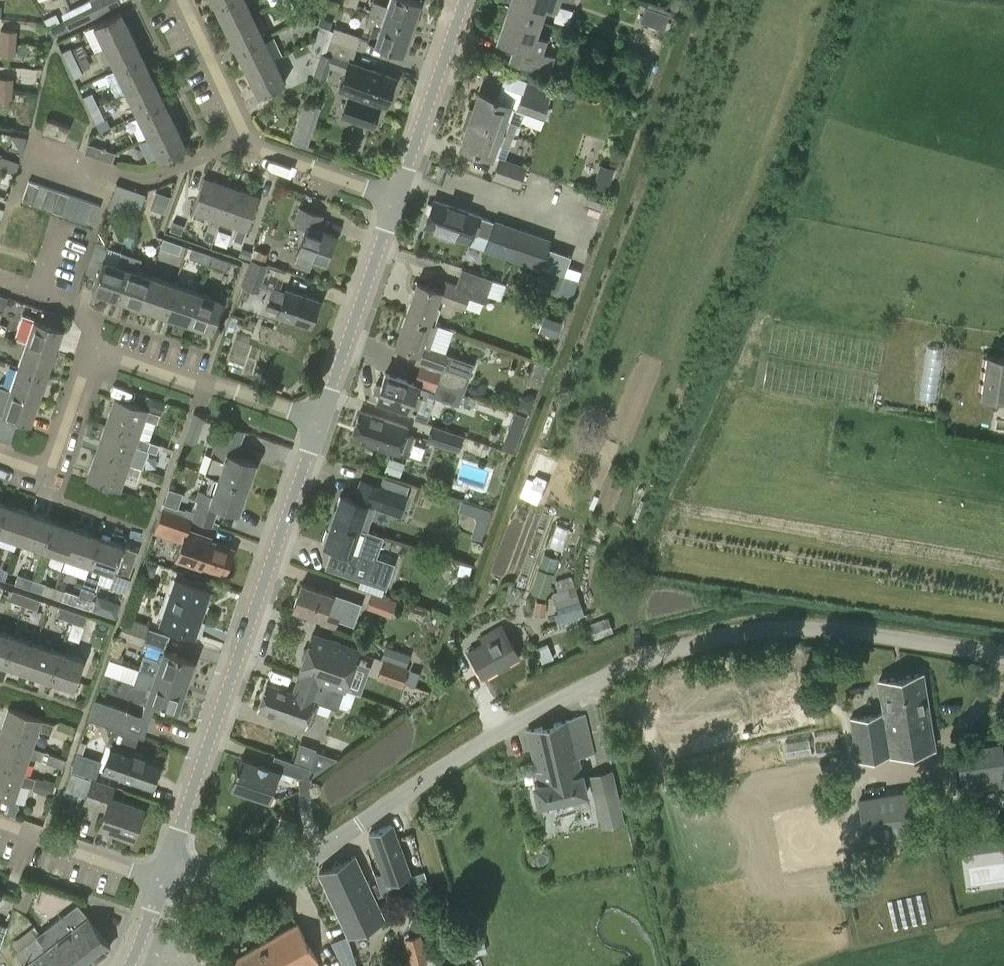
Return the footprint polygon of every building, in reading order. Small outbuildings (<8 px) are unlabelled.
[(117,0),(91,0),(93,5),(98,14),(119,4),(117,0)] [(225,28),(252,15),(245,0),(226,0),(215,6),(225,28)] [(281,2),(287,15),(296,11),(291,0),(284,0),(281,2)] [(342,4),(355,8),(358,0),(344,0),(342,4)] [(411,28),(420,3),(411,0),(389,0),(387,7),(374,2),(370,13),(411,28)] [(542,21),(547,7),(557,10),(561,0),(511,0),(508,10),(542,21)] [(93,5),(74,15),(78,24),(98,14),(93,5)] [(669,16),(645,7),(640,21),(664,29),(669,16)] [(537,35),(542,21),(508,10),(498,39),(514,45),(510,58),(550,72),(555,56),(543,52),(548,38),(537,35)] [(105,48),(132,35),(120,11),(93,24),(105,48)] [(370,13),(366,25),(372,27),(367,41),(403,53),(411,28),(400,24),(370,13)] [(225,28),(236,50),(263,38),(252,15),(225,28)] [(53,36),(69,29),(64,19),(48,27),(53,36)] [(319,56),(321,52),(329,28),(320,25),(310,53),(319,56)] [(334,27),(330,40),(357,49),(361,37),(334,27)] [(0,35),(0,42),(16,43),(17,31),(0,30),(0,35)] [(105,48),(116,70),(142,57),(132,35),(105,48)] [(236,50),(247,73),(274,60),(263,38),(236,50)] [(352,63),(357,49),(330,40),(325,54),(321,52),(319,56),(313,75),(325,79),(330,66),(347,71),(340,89),(358,95),(357,97),(349,95),(343,112),(374,123),(380,105),(375,103),(375,101),(385,104),(395,78),(352,63)] [(15,55),(16,43),(0,42),(0,54),(15,55)] [(67,64),(76,60),(70,47),(61,51),(67,64)] [(116,70),(126,92),(153,79),(142,57),(116,70)] [(74,78),(83,73),(76,60),(67,64),(74,78)] [(285,83),(274,60),(247,73),(258,96),(285,83)] [(573,73),(561,69),(558,80),(570,83),(573,73)] [(0,76),(0,89),(11,89),(12,77),(0,76)] [(126,92),(137,115),(164,102),(153,79),(126,92)] [(516,108),(523,110),(544,118),(553,90),(525,81),(516,108)] [(0,89),(0,101),(11,102),(11,89),(0,89)] [(90,110),(99,106),(92,92),(83,97),(90,110)] [(478,93),(469,119),(515,134),(518,124),(506,119),(512,105),(478,93)] [(290,137),(305,143),(319,104),(304,98),(290,137)] [(137,115),(148,137),(175,124),(164,102),(137,115)] [(99,106),(90,110),(96,123),(105,118),(99,106)] [(46,118),(42,131),(64,139),(69,126),(46,118)] [(469,119),(460,145),(493,157),(494,155),(498,143),(510,147),(515,134),(469,119)] [(186,146),(175,124),(148,137),(159,159),(186,146)] [(98,157),(101,147),(87,143),(84,152),(98,157)] [(115,152),(101,147),(98,157),(112,161),(115,152)] [(15,175),(19,161),(1,155),(0,156),(0,170),(15,175)] [(526,166),(506,159),(499,157),(492,177),(519,186),(526,166)] [(212,243),(219,221),(231,188),(204,179),(192,212),(210,218),(203,239),(212,243)] [(21,200),(32,204),(38,184),(28,181),(21,200)] [(48,188),(38,184),(32,204),(42,207),(48,188)] [(59,191),(48,188),(42,207),(52,211),(59,191)] [(258,197),(231,188),(219,221),(237,227),(233,239),(242,242),(246,232),(258,197)] [(69,195),(59,191),(52,211),(62,214),(69,195)] [(164,212),(170,196),(156,191),(150,208),(164,212)] [(79,198),(69,195),(62,214),(72,218),(79,198)] [(126,197),(121,212),(138,218),(143,203),(126,197)] [(89,202),(79,198),(72,218),(82,221),(89,202)] [(434,198),(424,226),(470,242),(473,234),(487,238),(484,248),(541,268),(551,241),(434,198)] [(100,206),(89,202),(82,221),(93,225),(100,206)] [(308,268),(312,258),(325,262),(335,235),(317,229),(322,216),(299,208),(295,222),(305,226),(293,263),(308,268)] [(184,225),(173,221),(170,230),(180,234),(184,225)] [(164,238),(160,247),(179,253),(182,244),(164,238)] [(108,244),(96,240),(85,273),(96,276),(92,290),(117,299),(132,255),(122,252),(117,265),(102,260),(108,244)] [(193,248),(190,257),(209,264),(212,255),(193,248)] [(251,251),(242,248),(239,255),(249,259),(251,251)] [(143,259),(132,255),(117,299),(141,307),(152,277),(138,272),(143,259)] [(212,255),(209,264),(226,270),(229,260),(212,255)] [(251,258),(250,262),(241,287),(258,293),(259,288),(271,292),(266,307),(278,311),(277,314),(310,325),(319,299),(286,288),(284,292),(261,284),(268,263),(251,258)] [(431,322),(439,298),(462,306),(466,295),(482,300),(490,278),(462,268),(456,284),(446,280),(442,291),(417,282),(406,314),(431,322)] [(524,271),(521,281),(533,285),(537,275),(524,271)] [(175,285),(152,277),(141,307),(165,315),(175,285)] [(199,293),(175,285),(165,315),(189,323),(199,293)] [(199,293),(189,323),(212,331),(222,302),(226,303),(229,296),(215,291),(213,297),(199,293)] [(22,314),(13,338),(26,342),(54,352),(62,328),(22,314)] [(440,379),(465,388),(474,363),(422,346),(424,340),(431,343),(437,325),(430,322),(431,322),(406,314),(395,345),(419,353),(415,363),(441,372),(439,379),(440,379)] [(561,322),(544,316),(539,331),(556,337),(561,322)] [(26,342),(18,366),(46,375),(54,352),(26,342)] [(936,399),(944,347),(929,344),(921,397),(936,399)] [(1003,397),(1003,357),(987,354),(981,394),(1003,397)] [(18,366),(10,389),(38,399),(46,375),(18,366)] [(416,411),(419,401),(426,403),(431,389),(385,373),(376,398),(416,411)] [(439,379),(433,397),(459,406),(465,388),(440,379),(439,379)] [(30,423),(38,399),(10,389),(0,386),(0,413),(2,414),(6,415),(19,419),(30,423)] [(521,396),(517,408),(529,413),(535,396),(528,393),(521,396)] [(115,398),(105,425),(138,437),(145,419),(156,423),(160,414),(148,410),(148,409),(115,398)] [(360,411),(351,437),(397,453),(406,427),(360,411)] [(515,411),(509,428),(521,432),(527,415),(515,411)] [(6,415),(0,433),(0,439),(11,443),(19,419),(6,415)] [(105,425),(96,452),(129,464),(135,445),(157,453),(160,444),(138,437),(105,425)] [(206,472),(219,476),(248,486),(256,462),(236,455),(244,431),(222,425),(206,472)] [(431,425),(426,441),(458,451),(463,435),(431,425)] [(141,468),(129,464),(96,452),(86,480),(119,491),(126,472),(138,477),(141,468)] [(385,471),(396,475),(401,462),(390,458),(385,471)] [(545,479),(528,473),(520,494),(537,501),(545,479)] [(248,486),(219,476),(212,494),(200,490),(193,511),(186,509),(184,515),(192,518),(212,525),(218,505),(239,512),(248,486)] [(341,494),(332,519),(367,531),(375,506),(399,515),(406,494),(361,478),(354,499),(341,494)] [(470,534),(482,537),(491,507),(461,499),(458,511),(475,516),(470,534)] [(5,504),(0,519),(0,533),(19,540),(29,512),(5,504)] [(192,518),(184,515),(161,507),(152,533),(181,543),(175,560),(201,569),(202,566),(224,574),(233,548),(212,540),(213,538),(188,529),(192,518)] [(52,520),(29,512),(19,540),(42,548),(52,520)] [(326,531),(322,541),(324,542),(323,544),(335,548),(328,566),(326,566),(326,567),(360,579),(384,587),(385,586),(383,586),(390,566),(374,560),(382,536),(367,531),(332,519),(328,531),(326,531)] [(75,528),(52,520),(42,548),(66,556),(75,528)] [(550,544),(562,548),(568,525),(556,522),(550,544)] [(99,536),(75,528),(66,556),(90,564),(99,536)] [(90,564),(79,594),(91,598),(102,568),(127,577),(137,549),(99,536),(90,564)] [(544,554),(540,566),(554,571),(558,558),(544,554)] [(0,567),(0,578),(5,580),(8,570),(0,567)] [(539,569),(531,593),(545,598),(553,574),(539,569)] [(18,573),(14,583),(28,588),(31,578),(18,573)] [(31,578),(28,588),(42,592),(45,583),(31,578)] [(174,579),(159,622),(195,634),(210,592),(174,579)] [(301,583),(293,607),(326,618),(324,623),(335,627),(338,619),(346,622),(353,601),(301,583)] [(557,623),(585,615),(575,585),(553,592),(558,613),(554,614),(557,623)] [(23,604),(26,594),(12,589),(9,599),(23,604)] [(65,589),(62,599),(75,603),(79,594),(65,589)] [(37,608),(40,599),(26,594),(23,604),(37,608)] [(79,594),(75,603),(89,608),(92,598),(91,598),(79,594)] [(395,601),(386,598),(382,611),(391,614),(395,601)] [(536,601),(535,615),(545,616),(546,602),(536,601)] [(70,620),(73,610),(59,605),(56,615),(70,620)] [(87,615),(73,610),(70,620),(83,625),(87,615)] [(142,643),(164,650),(169,635),(148,627),(149,624),(125,615),(118,636),(142,645),(142,643)] [(592,640),(614,631),(608,617),(586,624),(592,640)] [(468,651),(483,677),(520,656),(502,625),(480,637),(483,643),(468,651)] [(0,631),(0,662),(3,663),(12,635),(0,631)] [(36,643),(12,635),(3,663),(26,671),(36,643)] [(300,673),(344,689),(356,653),(313,638),(308,650),(305,651),(302,658),(304,661),(300,673)] [(59,651),(36,643),(26,671),(50,679),(59,651)] [(139,668),(185,684),(193,660),(164,650),(161,659),(144,653),(139,668)] [(83,659),(59,651),(50,679),(74,687),(83,659)] [(382,661),(405,669),(408,661),(381,652),(378,660),(382,661)] [(110,658),(104,673),(150,689),(147,698),(156,701),(177,708),(185,684),(139,668),(110,658)] [(382,661),(378,673),(401,681),(405,669),(382,661)] [(410,668),(405,682),(415,686),(420,672),(410,668)] [(345,689),(344,689),(300,673),(293,693),(267,683),(258,709),(304,726),(313,702),(313,700),(338,709),(345,689)] [(857,760),(935,748),(923,673),(879,680),(884,711),(856,715),(853,715),(850,716),(857,760)] [(130,711),(95,699),(88,718),(123,730),(130,711)] [(0,734),(0,736),(32,747),(39,729),(50,733),(53,724),(9,709),(0,734)] [(569,718),(527,729),(533,753),(537,769),(538,776),(532,777),(539,804),(586,793),(577,756),(593,752),(584,715),(569,718)] [(117,728),(102,770),(151,787),(160,761),(134,752),(140,736),(123,730),(117,728)] [(32,747),(0,736),(0,766),(23,774),(30,755),(41,759),(44,751),(32,747)] [(788,757),(811,753),(808,738),(786,742),(788,757)] [(300,743),(293,761),(310,767),(316,748),(300,743)] [(963,793),(1003,787),(1003,750),(1003,744),(957,751),(963,793)] [(70,770),(95,778),(102,760),(77,752),(70,770)] [(64,767),(67,759),(51,753),(48,762),(64,767)] [(312,795),(311,768),(310,767),(293,761),(275,755),(271,766),(241,756),(231,786),(268,798),(278,769),(299,777),(301,795),(312,795)] [(730,770),(726,759),(720,760),(723,772),(730,770)] [(23,774),(0,766),(0,797),(14,801),(20,782),(34,787),(37,791),(54,797),(58,786),(23,774)] [(612,771),(588,776),(592,792),(616,787),(612,771)] [(104,809),(99,826),(133,838),(143,807),(111,796),(114,785),(92,778),(84,802),(104,809)] [(912,833),(920,831),(916,806),(914,795),(860,804),(865,840),(912,833)] [(392,824),(369,833),(384,872),(375,875),(382,895),(401,889),(399,879),(407,876),(410,875),(392,824)] [(341,918),(349,934),(384,918),(354,855),(319,871),(327,889),(341,918)] [(111,946),(83,909),(69,920),(64,914),(46,928),(57,942),(75,965),(85,965),(111,946)] [(315,960),(318,959),(298,923),(233,960),(236,965),(318,965),(315,960)] [(427,963),(425,955),(420,935),(405,939),(412,965),(413,965),(427,963)] [(46,949),(36,936),(16,952),(26,965),(25,965),(75,965),(57,942),(46,949)] [(331,942),(342,965),(355,959),(344,936),(331,942)] [(483,940),(473,943),(476,954),(486,951),(483,940)]
